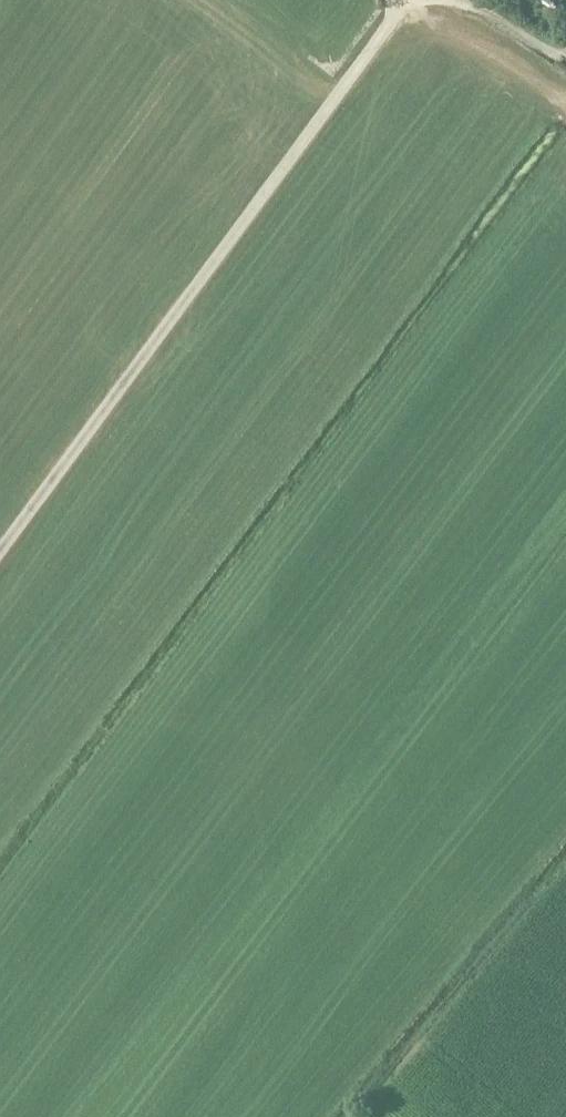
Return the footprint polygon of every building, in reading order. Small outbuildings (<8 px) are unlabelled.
[(552,13),(562,0),(535,0),(552,13)]
